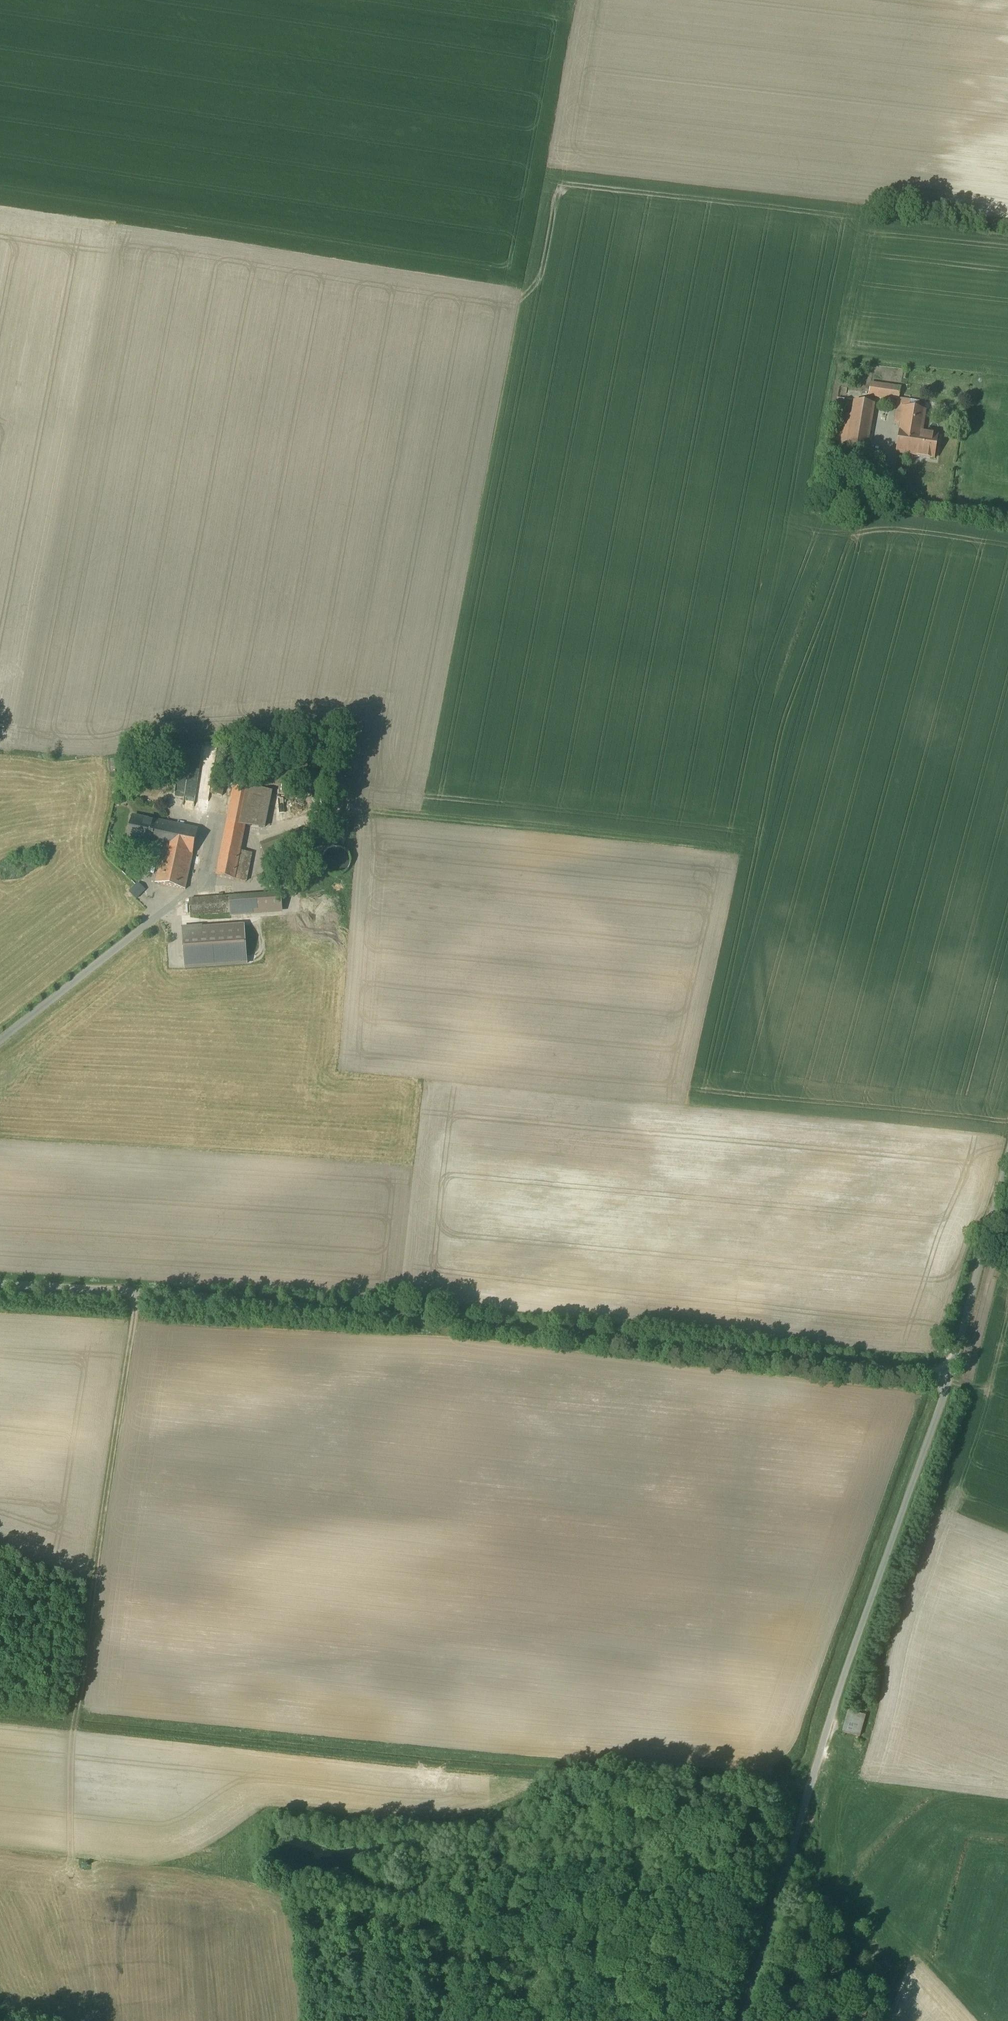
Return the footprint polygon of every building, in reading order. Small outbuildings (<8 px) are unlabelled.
[(901,388),(871,383),(869,396),(899,400),(901,388)] [(874,404),(845,399),(837,443),(867,448),(874,404)] [(925,412),(904,409),(900,431),(921,434),(925,412)] [(900,431),(896,452),(934,458),(938,436),(921,434),(900,431)] [(225,785),(214,782),(211,794),(223,796),(225,785)] [(264,793),(235,787),(228,823),(245,826),(250,800),(262,803),(264,793)] [(262,803),(250,800),(245,826),(265,828),(272,794),(264,793),(262,803)] [(168,824),(134,817),(129,842),(163,849),(168,824)] [(198,831),(168,824),(163,849),(156,884),(186,890),(198,831)] [(243,835),(226,832),(217,877),(246,882),(252,854),(240,851),(243,835)] [(280,894),(189,900),(190,916),(231,913),(231,911),(281,907),(280,894)] [(244,926),(203,929),(202,927),(183,928),(185,968),(247,964),(244,926)] [(866,1716),(849,1712),(843,1733),(860,1737),(866,1716)]
